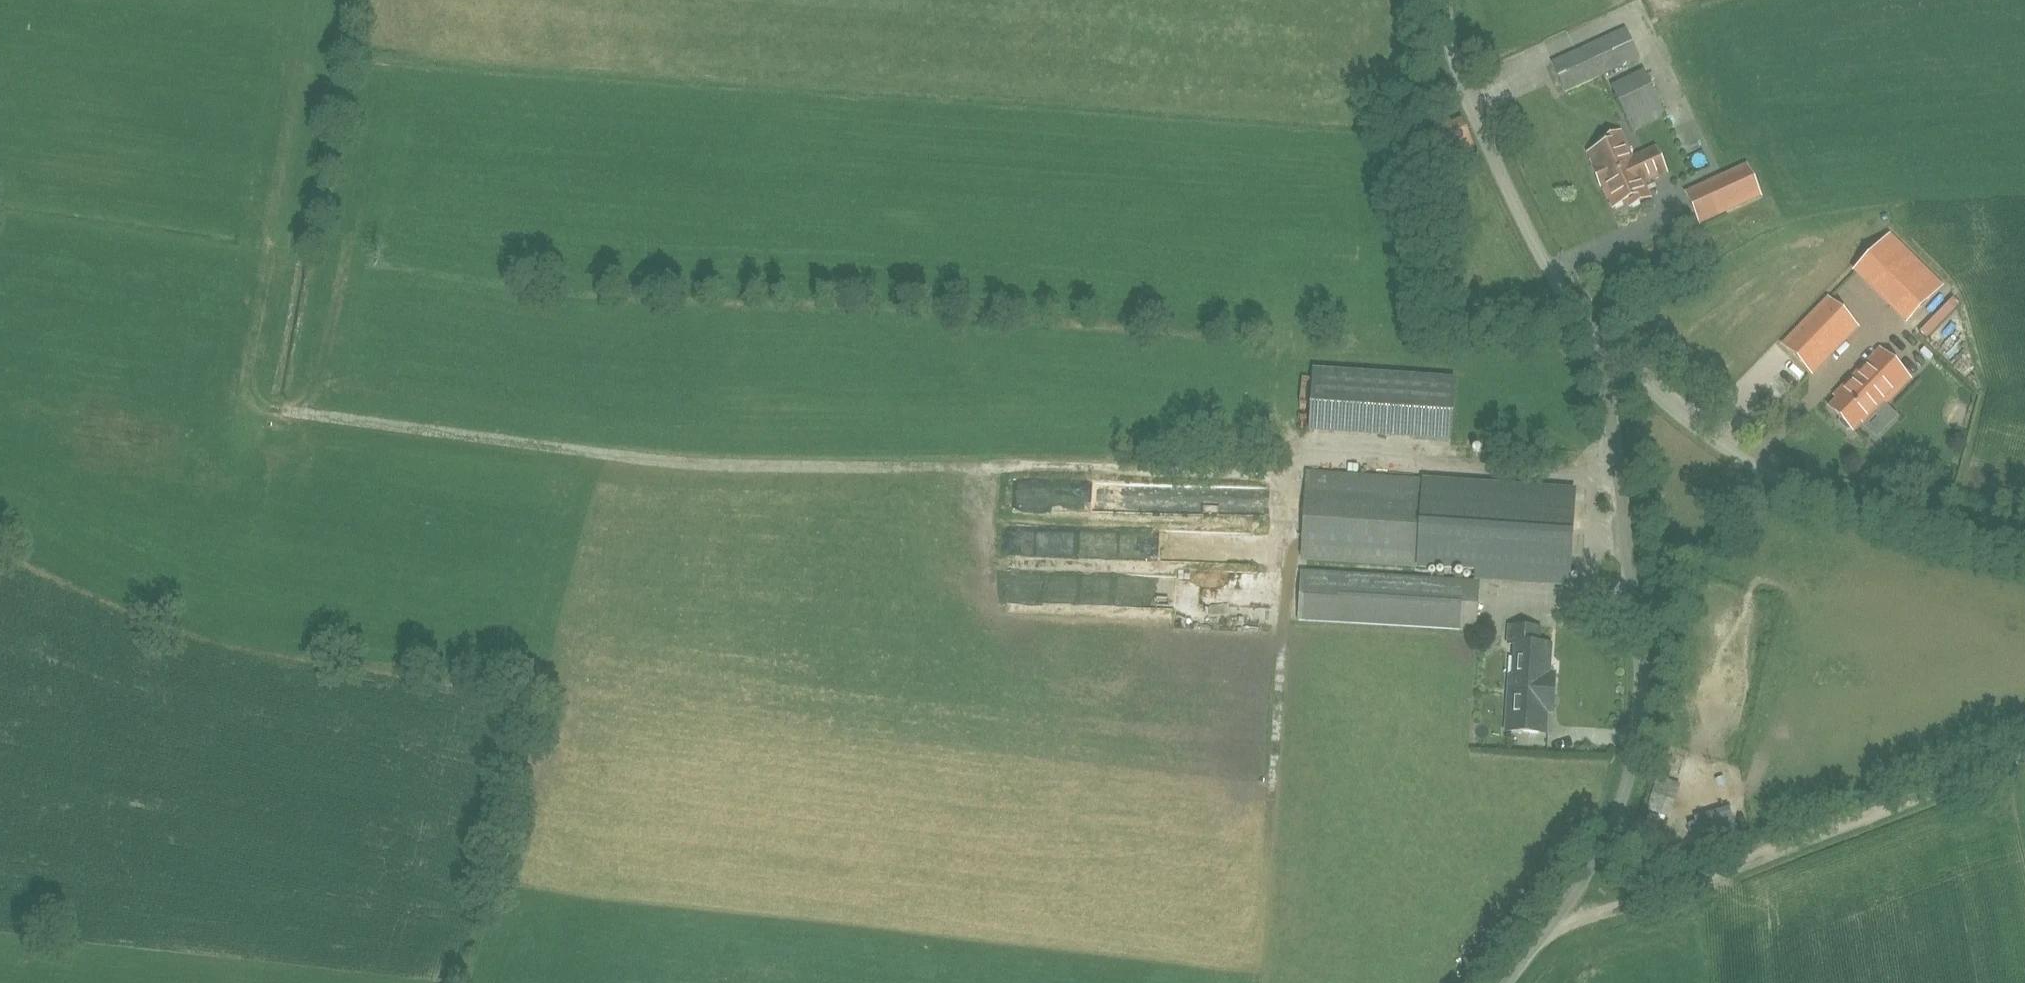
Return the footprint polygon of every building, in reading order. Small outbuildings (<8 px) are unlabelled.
[(1566,92),(1638,59),(1625,31),(1553,64),(1566,92)] [(1632,133),(1666,117),(1645,71),(1611,87),(1632,133)] [(1442,163),(1474,149),(1462,121),(1430,135),(1442,163)] [(1590,155),(1597,170),(1594,171),(1601,187),(1604,185),(1614,208),(1629,202),(1631,207),(1648,199),(1641,184),(1665,173),(1655,152),(1632,162),(1619,135),(1602,143),(1605,148),(1590,155)] [(1699,224),(1719,215),(1759,198),(1746,169),(1687,196),(1699,224)] [(1856,272),(1908,322),(1941,288),(1890,238),(1856,272)] [(1952,295),(1914,334),(1935,355),(1973,317),(1952,295)] [(1812,374),(1857,328),(1828,301),(1784,346),(1812,374)] [(1847,432),(1851,430),(1853,432),(1872,412),(1875,415),(1910,380),(1880,351),(1849,383),(1852,386),(1830,409),(1840,420),(1839,424),(1847,432)] [(1313,370),(1309,432),(1450,442),(1454,380),(1313,370)] [(1575,491),(1481,485),(1424,481),(1307,473),(1301,559),(1417,567),(1542,575),(1542,584),(1568,586),(1575,491)] [(1089,511),(1090,486),(1026,485),(1026,509),(1089,511)] [(1479,582),(1300,572),(1298,621),(1476,632),(1479,582)] [(1012,574),(1012,602),(1182,606),(1183,578),(1012,574)] [(1190,588),(1190,600),(1204,600),(1204,588),(1190,588)] [(1514,693),(1554,696),(1555,675),(1545,675),(1547,646),(1539,645),(1540,630),(1510,628),(1509,645),(1517,645),(1514,693)] [(1553,713),(1554,696),(1514,693),(1510,693),(1507,732),(1545,735),(1546,713),(1553,713)] [(1649,810),(1672,818),(1683,789),(1659,781),(1649,810)]
